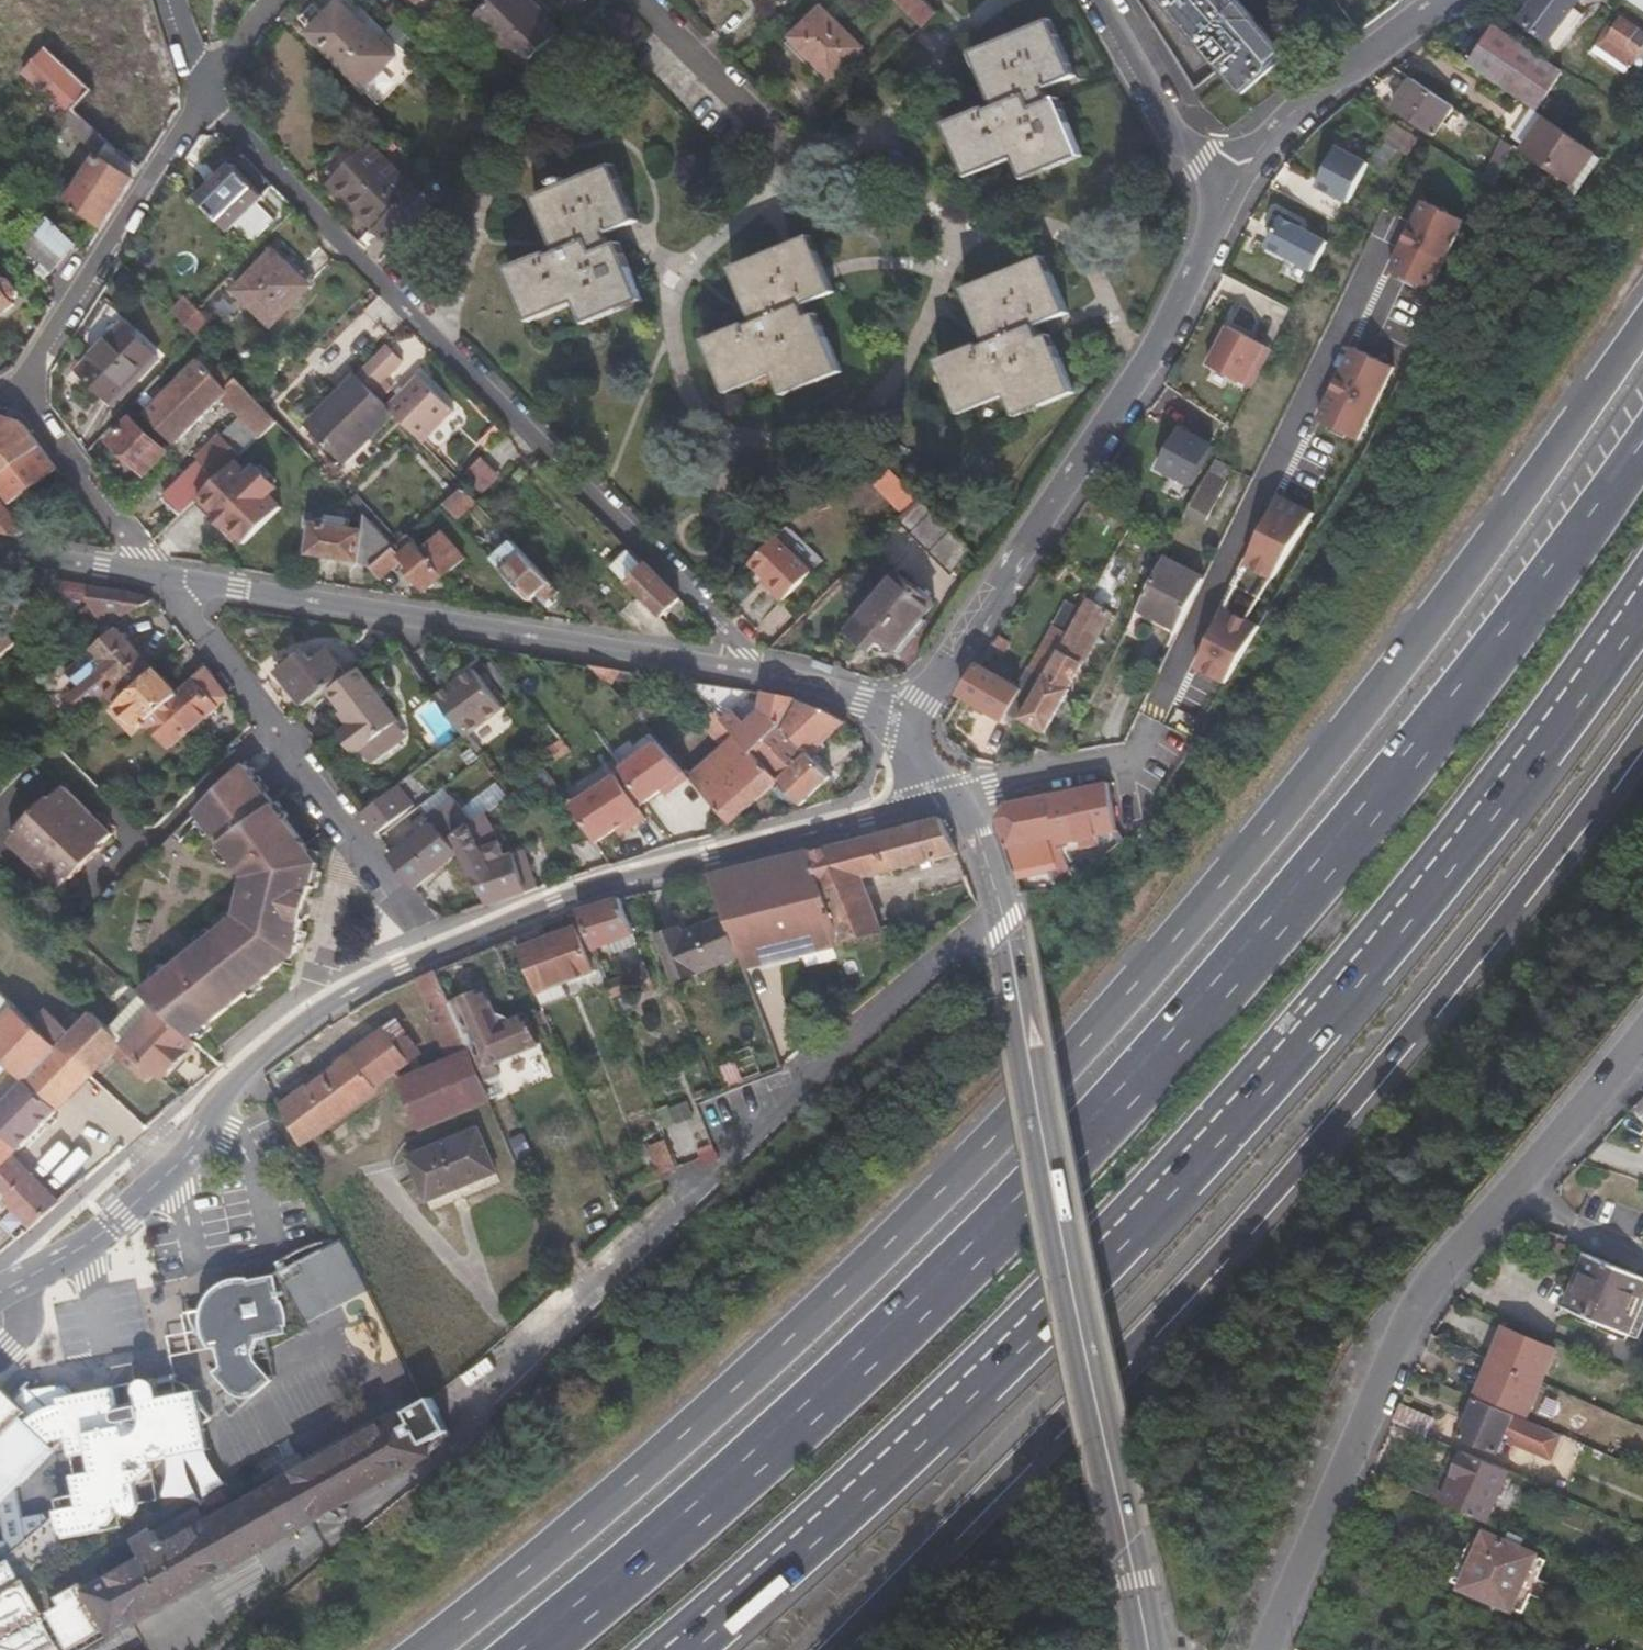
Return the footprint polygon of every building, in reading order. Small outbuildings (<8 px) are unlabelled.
[(557,34),(524,0),(491,0),(473,17),(522,68),(557,34)] [(921,22),(935,9),(925,0),(902,0),(921,22)] [(951,5),(962,15),(977,0),(957,0),(951,5)] [(1271,59),(1222,0),(1154,0),(1230,93),(1271,59)] [(1548,53),(1570,19),(1559,10),(1566,0),(1527,0),(1508,28),(1548,53)] [(1642,15),(1642,0),(1621,0),(1642,15)] [(369,89),(399,59),(347,7),(340,14),(328,1),(305,23),(318,36),(316,38),(369,89)] [(783,35),(822,75),(850,48),(810,8),(783,35)] [(1064,65),(1043,10),(963,38),(983,97),(974,101),(972,95),(930,111),(951,167),(998,150),(1006,169),(1064,148),(1044,91),(1058,86),(1052,70),(1064,65)] [(1628,72),(1642,49),(1642,45),(1611,22),(1606,28),(1600,37),(1594,34),(1587,44),(1628,72)] [(1601,24),(1594,34),(1600,37),(1606,28),(1601,24)] [(1514,97),(1537,63),(1481,26),(1459,61),(1514,97)] [(815,81),(822,75),(783,35),(777,41),(815,81)] [(63,112),(66,110),(86,89),(43,47),(24,67),(23,68),(63,112)] [(1421,134),(1440,103),(1400,79),(1380,109),(1421,134)] [(1536,118),(1514,152),(1565,181),(1566,178),(1582,154),(1584,150),(1577,146),(1536,118)] [(1399,158),(1408,139),(1381,123),(1359,166),(1358,167),(1376,175),(1386,152),(1399,158)] [(316,170),(389,243),(427,202),(356,130),(316,170)] [(1482,169),(1491,175),(1505,145),(1497,139),(1482,169)] [(100,228),(139,171),(114,153),(104,145),(66,201),(100,228)] [(1307,190),(1339,206),(1358,167),(1359,166),(1327,150),(1307,190)] [(1582,154),(1566,178),(1576,185),(1592,161),(1582,154)] [(1459,169),(1468,175),(1472,166),(1464,162),(1459,169)] [(606,164),(528,195),(551,253),(546,255),(544,251),(503,267),(524,321),(573,301),(580,320),(636,298),(613,240),(606,243),(602,231),(619,225),(628,221),(606,164)] [(1476,179),(1486,185),(1491,175),(1482,169),(1476,179)] [(265,236),(294,210),(274,189),(260,203),(229,170),(197,201),(226,233),(246,216),(265,236)] [(1386,268),(1427,287),(1459,218),(1418,198),(1408,221),(1386,268)] [(1257,249),(1305,273),(1320,244),(1272,220),(1257,249)] [(59,259),(72,244),(50,222),(36,236),(59,259)] [(606,243),(613,240),(623,236),(619,225),(602,231),(606,243)] [(722,261),(725,268),(746,318),(741,320),(737,313),(699,331),(720,377),(765,359),(777,387),(835,363),(810,302),(799,306),(794,296),(828,282),(801,225),(739,253),(722,261)] [(25,246),(49,272),(59,259),(36,236),(25,246)] [(269,319),(303,286),(269,253),(237,285),(269,319)] [(1025,339),(1055,327),(1047,307),(1032,266),(952,299),(975,360),(970,362),(962,357),(924,372),(950,429),(974,419),(993,411),(1005,431),(1036,418),(1062,405),(1037,347),(1030,351),(1025,339)] [(9,306),(7,303),(14,294),(14,290),(5,280),(0,280),(0,313),(9,306)] [(173,322),(187,307),(176,295),(161,310),(173,322)] [(199,319),(187,307),(173,322),(185,335),(199,319)] [(148,357),(113,324),(69,372),(105,404),(148,357)] [(1201,368),(1247,388),(1266,351),(1221,328),(1201,368)] [(402,361),(385,343),(350,377),(351,379),(373,400),(389,387),(383,380),(402,361)] [(1316,418),(1358,438),(1391,365),(1350,346),(1316,418)] [(166,442),(211,394),(214,390),(186,362),(163,385),(151,374),(127,401),(166,442)] [(223,407),(239,390),(225,376),(214,390),(211,394),(223,407)] [(390,417),(381,407),(373,400),(351,379),(320,408),(324,412),(303,432),(337,468),(390,417)] [(390,417),(415,441),(446,414),(412,379),(381,407),(390,417)] [(268,420),(249,401),(239,390),(223,407),(233,417),(195,454),(198,458),(153,501),(173,516),(191,497),(229,461),(268,420)] [(35,448),(16,422),(0,418),(0,471),(35,448)] [(106,438),(139,473),(159,450),(125,418),(106,438)] [(1212,456),(1222,438),(1204,428),(1189,456),(1207,467),(1212,456)] [(1143,496),(1182,517),(1186,509),(1207,467),(1189,456),(1171,445),(1160,465),(1143,496)] [(0,471),(0,496),(8,503),(54,471),(35,448),(0,471)] [(904,517),(920,502),(869,449),(861,456),(885,482),(877,490),(904,517)] [(1207,467),(1186,509),(1209,524),(1237,470),(1212,456),(1207,467)] [(241,474),(229,461),(191,497),(207,514),(205,518),(217,532),(221,527),(237,544),(275,508),(265,497),(270,491),(247,467),(241,474)] [(486,499),(501,484),(484,464),(467,480),(486,499)] [(453,523),(473,505),(460,490),(439,508),(453,523)] [(14,538),(21,530),(16,525),(21,522),(8,503),(0,496),(0,535),(14,538)] [(1247,566),(1276,579),(1314,512),(1280,496),(1247,566)] [(968,593),(985,569),(920,502),(904,517),(898,524),(968,593)] [(358,561),(365,570),(379,558),(356,532),(341,530),(342,516),(323,513),(321,517),(314,516),(313,524),(308,523),(301,558),(349,566),(350,560),(358,561)] [(391,548),(366,523),(356,532),(379,558),(391,548)] [(793,559),(805,546),(787,528),(775,539),(793,559)] [(417,551),(438,575),(459,557),(437,533),(417,551)] [(419,592),(438,575),(417,551),(404,537),(391,548),(379,558),(365,570),(374,581),(400,560),(408,570),(403,574),(419,592)] [(775,539),(751,562),(765,578),(762,581),(769,588),(781,601),(821,562),(805,546),(793,559),(775,539)] [(542,608),(557,595),(507,542),(484,559),(522,602),(530,594),(542,608)] [(655,618),(676,600),(642,566),(639,568),(622,553),(606,568),(655,618)] [(1135,608),(1181,627),(1205,575),(1161,555),(1135,608)] [(881,639),(892,648),(932,603),(898,574),(846,630),(869,650),(881,639)] [(53,581),(52,587),(86,591),(86,586),(53,581)] [(86,591),(85,599),(84,602),(94,621),(108,610),(113,617),(151,598),(130,591),(86,586),(86,591)] [(86,591),(52,587),(52,597),(85,599),(86,591)] [(1067,631),(1020,716),(1044,729),(1068,686),(1065,684),(1106,610),(1086,598),(1080,609),(1067,631)] [(1066,601),(1053,623),(1067,631),(1080,609),(1066,601)] [(54,628),(65,643),(91,623),(94,621),(84,602),(54,628)] [(1199,669),(1230,684),(1262,626),(1227,609),(1199,669)] [(108,610),(94,621),(91,623),(101,636),(118,622),(113,617),(108,610)] [(155,667),(118,622),(101,636),(92,643),(102,656),(97,662),(113,680),(102,689),(114,702),(155,667)] [(1008,710),(1020,716),(1067,631),(1053,623),(1016,686),(976,663),(957,694),(1001,720),(1008,710)] [(273,674),(296,705),(341,673),(325,650),(307,663),(301,655),(289,663),(273,674)] [(269,667),(273,674),(289,663),(284,656),(269,667)] [(434,692),(463,730),(502,700),(471,663),(434,692)] [(174,689),(155,667),(114,702),(134,726),(142,718),(166,745),(226,695),(202,665),(174,689)] [(348,723),(343,727),(339,730),(355,750),(394,721),(354,667),(323,690),(338,710),(348,723)] [(750,752),(807,706),(792,701),(761,692),(710,683),(685,679),(708,705),(734,733),(750,752)] [(734,733),(708,705),(697,719),(713,737),(724,742),(734,733)] [(811,754),(848,723),(836,715),(807,706),(750,752),(756,758),(776,780),(797,803),(828,776),(811,754)] [(333,714),(343,727),(348,723),(338,710),(333,714)] [(756,758),(750,752),(734,733),(724,742),(687,774),(709,799),(756,758)] [(670,789),(683,779),(651,738),(613,767),(618,771),(639,803),(656,790),(665,783),(670,789)] [(709,799),(728,821),(776,780),(756,758),(709,799)] [(143,993),(159,1008),(194,1040),(301,956),(323,863),(246,765),(200,813),(247,876),(240,916),(143,993)] [(618,771),(614,774),(636,805),(639,803),(618,771)] [(569,804),(594,841),(614,828),(625,821),(629,827),(644,817),(636,805),(614,774),(569,804)] [(395,782),(358,811),(372,830),(409,802),(395,782)] [(665,783),(656,790),(664,794),(670,789),(665,783)] [(1105,785),(1045,796),(1062,844),(1075,841),(1093,837),(1101,835),(1122,831),(1105,785)] [(62,887),(114,832),(65,786),(52,799),(49,797),(22,826),(24,829),(14,842),(62,887)] [(453,834),(466,823),(471,818),(454,795),(428,815),(431,821),(388,856),(412,888),(462,856),(453,834)] [(1045,796),(1001,803),(992,820),(1006,860),(1009,869),(1012,868),(1051,855),(1056,869),(1069,866),(1064,852),(1062,844),(1045,796)] [(741,952),(745,966),(877,927),(858,881),(951,852),(933,815),(708,871),(726,915),(741,952)] [(625,821),(614,828),(619,834),(629,827),(625,821)] [(483,902),(535,887),(522,851),(508,854),(505,844),(491,847),(494,858),(485,860),(466,823),(453,834),(462,856),(483,902)] [(1101,835),(1093,837),(1095,846),(1103,845),(1101,835)] [(1093,837),(1075,841),(1077,849),(1095,846),(1093,837)] [(1075,841),(1062,844),(1064,852),(1077,849),(1075,841)] [(1086,877),(1074,881),(1078,893),(1090,890),(1086,877)] [(619,894),(575,906),(593,949),(610,942),(634,933),(619,894)] [(670,978),(741,952),(726,915),(681,932),(678,924),(653,933),(670,978)] [(512,939),(536,1002),(564,991),(558,977),(591,964),(573,922),(549,931),(547,926),(512,939)] [(634,933),(610,942),(614,951),(637,941),(634,933)] [(466,953),(446,962),(460,997),(482,988),(466,953)] [(447,1053),(467,1045),(435,966),(416,974),(436,1018),(434,1020),(447,1053)] [(607,984),(610,994),(653,978),(648,968),(607,984)] [(482,988),(460,997),(457,999),(469,1027),(476,1025),(479,1035),(475,1038),(489,1073),(503,1067),(499,1056),(542,1038),(532,1013),(516,1019),(505,1011),(497,1013),(486,986),(482,988)] [(28,1227),(58,1202),(17,1152),(92,1078),(32,1022),(0,992),(0,1072),(8,1064),(24,1081),(6,1100),(0,1102),(0,1185),(8,1192),(1,1199),(28,1227)] [(159,1008),(126,1041),(159,1072),(164,1076),(183,1058),(198,1044),(194,1040),(159,1008)] [(126,1041),(91,1010),(70,1031),(44,1009),(32,1022),(92,1078),(119,1051),(149,1080),(159,1072),(126,1041)] [(392,1011),(277,1099),(302,1140),(374,1086),(370,1081),(407,1055),(405,1050),(415,1042),(392,1011)] [(736,1054),(743,1072),(779,1057),(770,1032),(733,1047),(736,1054)] [(422,1124),(488,1095),(467,1045),(447,1053),(400,1075),(413,1104),(422,1124)] [(722,1060),(728,1078),(743,1072),(736,1054),(722,1060)] [(183,1058),(164,1076),(169,1082),(188,1064),(183,1058)] [(1632,1124),(1642,1130),(1642,1110),(1632,1124)] [(465,1175),(501,1160),(482,1115),(414,1145),(430,1184),(462,1171),(465,1175)] [(651,1146),(661,1171),(676,1165),(675,1161),(666,1138),(651,1146)] [(675,1161),(676,1165),(679,1171),(712,1159),(708,1149),(675,1161)] [(254,1344),(257,1334),(285,1329),(287,1310),(348,1273),(328,1241),(333,1237),(329,1230),(302,1239),(287,1246),(269,1259),(263,1269),(231,1273),(226,1275),(220,1277),(206,1292),(201,1305),(200,1315),(200,1324),(201,1327),(204,1335),(208,1344),(217,1343),(218,1360),(212,1367),(224,1384),(234,1391),(245,1392),(255,1388),(270,1374),(256,1357),(254,1351),(254,1344)] [(1642,1304),(1642,1278),(1583,1252),(1560,1308),(1626,1339),(1642,1304)] [(1557,1390),(1574,1355),(1524,1332),(1508,1369),(1512,1370),(1557,1390)] [(1512,1370),(1508,1369),(1494,1401),(1542,1422),(1557,1390),(1512,1370)] [(141,1504),(138,1481),(173,1451),(208,1447),(205,1424),(212,1418),(201,1406),(198,1387),(186,1389),(174,1379),(156,1382),(153,1379),(149,1378),(138,1379),(126,1376),(124,1390),(126,1399),(121,1401),(117,1385),(70,1392),(67,1386),(59,1383),(47,1385),(39,1393),(29,1383),(13,1399),(0,1386),(0,1519),(3,1538),(0,1539),(0,1595),(76,1533),(106,1527),(106,1523),(115,1516),(118,1511),(118,1505),(122,1504),(124,1509),(129,1512),(134,1512),(139,1509),(141,1504)] [(1506,1462),(1515,1444),(1528,1418),(1493,1404),(1471,1444),(1506,1462)] [(1451,1422),(1415,1405),(1407,1422),(1442,1439),(1451,1422)] [(110,1635),(431,1458),(405,1415),(162,1548),(154,1533),(136,1545),(143,1559),(85,1591),(110,1635)] [(1561,1469),(1573,1439),(1540,1426),(1528,1418),(1515,1444),(1561,1469)] [(1458,1493),(1477,1454),(1465,1450),(1446,1486),(1458,1493)] [(1497,1530),(1521,1476),(1477,1454),(1458,1493),(1446,1486),(1423,1476),(1416,1491),(1497,1530)] [(1527,1554),(1531,1544),(1509,1536),(1507,1543),(1494,1538),(1483,1559),(1469,1552),(1454,1584),(1527,1619),(1552,1565),(1527,1554)] [(164,1637),(141,1649),(172,1649),(164,1637)]
